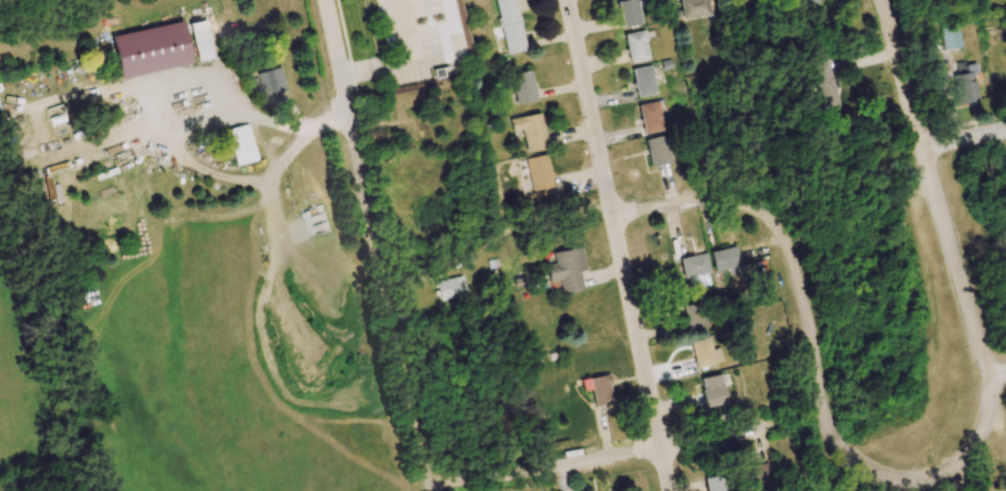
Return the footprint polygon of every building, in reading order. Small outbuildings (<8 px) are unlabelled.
[(515,0),(495,0),(501,27),(492,29),(498,56),(526,50),(515,0)] [(638,0),(619,0),(618,0),(620,26),(639,25),(638,0)] [(683,20),(712,14),(709,0),(679,0),(683,20)] [(197,61),(213,58),(205,20),(189,23),(197,61)] [(111,36),(120,78),(191,64),(183,21),(111,36)] [(955,25),(938,28),(942,50),(959,48),(955,25)] [(629,63),(649,59),(643,30),(623,34),(629,63)] [(827,59),(809,63),(819,107),(838,102),(827,59)] [(975,63),(960,64),(960,69),(953,69),(956,105),(976,103),(973,74),(976,73),(975,63)] [(655,93),(650,65),(631,69),(637,97),(655,93)] [(287,90),(281,67),(256,73),(262,96),(287,90)] [(510,75),(517,105),(537,99),(529,70),(510,75)] [(639,104),(642,133),(663,131),(660,101),(639,104)] [(510,119),(512,132),(522,130),(526,152),(547,148),(540,113),(510,119)] [(234,165),(256,161),(249,124),(227,128),(234,165)] [(672,164),(671,136),(647,137),(648,165),(672,164)] [(531,191),(552,187),(547,155),(526,158),(531,191)] [(740,267),(736,246),(711,251),(714,272),(740,267)] [(553,253),(556,263),(546,265),(549,282),(559,280),(562,294),(583,289),(579,272),(586,270),(581,247),(553,253)] [(710,274),(706,253),(679,258),(683,279),(710,274)] [(435,282),(439,300),(466,294),(462,276),(435,282)] [(707,329),(706,303),(686,304),(687,330),(707,329)] [(691,341),(694,367),(722,363),(719,337),(691,341)] [(727,403),(721,374),(699,378),(704,407),(727,403)] [(583,390),(591,389),(593,407),(612,405),(608,375),(581,378),(583,390)] [(730,476),(707,477),(707,490),(731,490),(730,476)]
